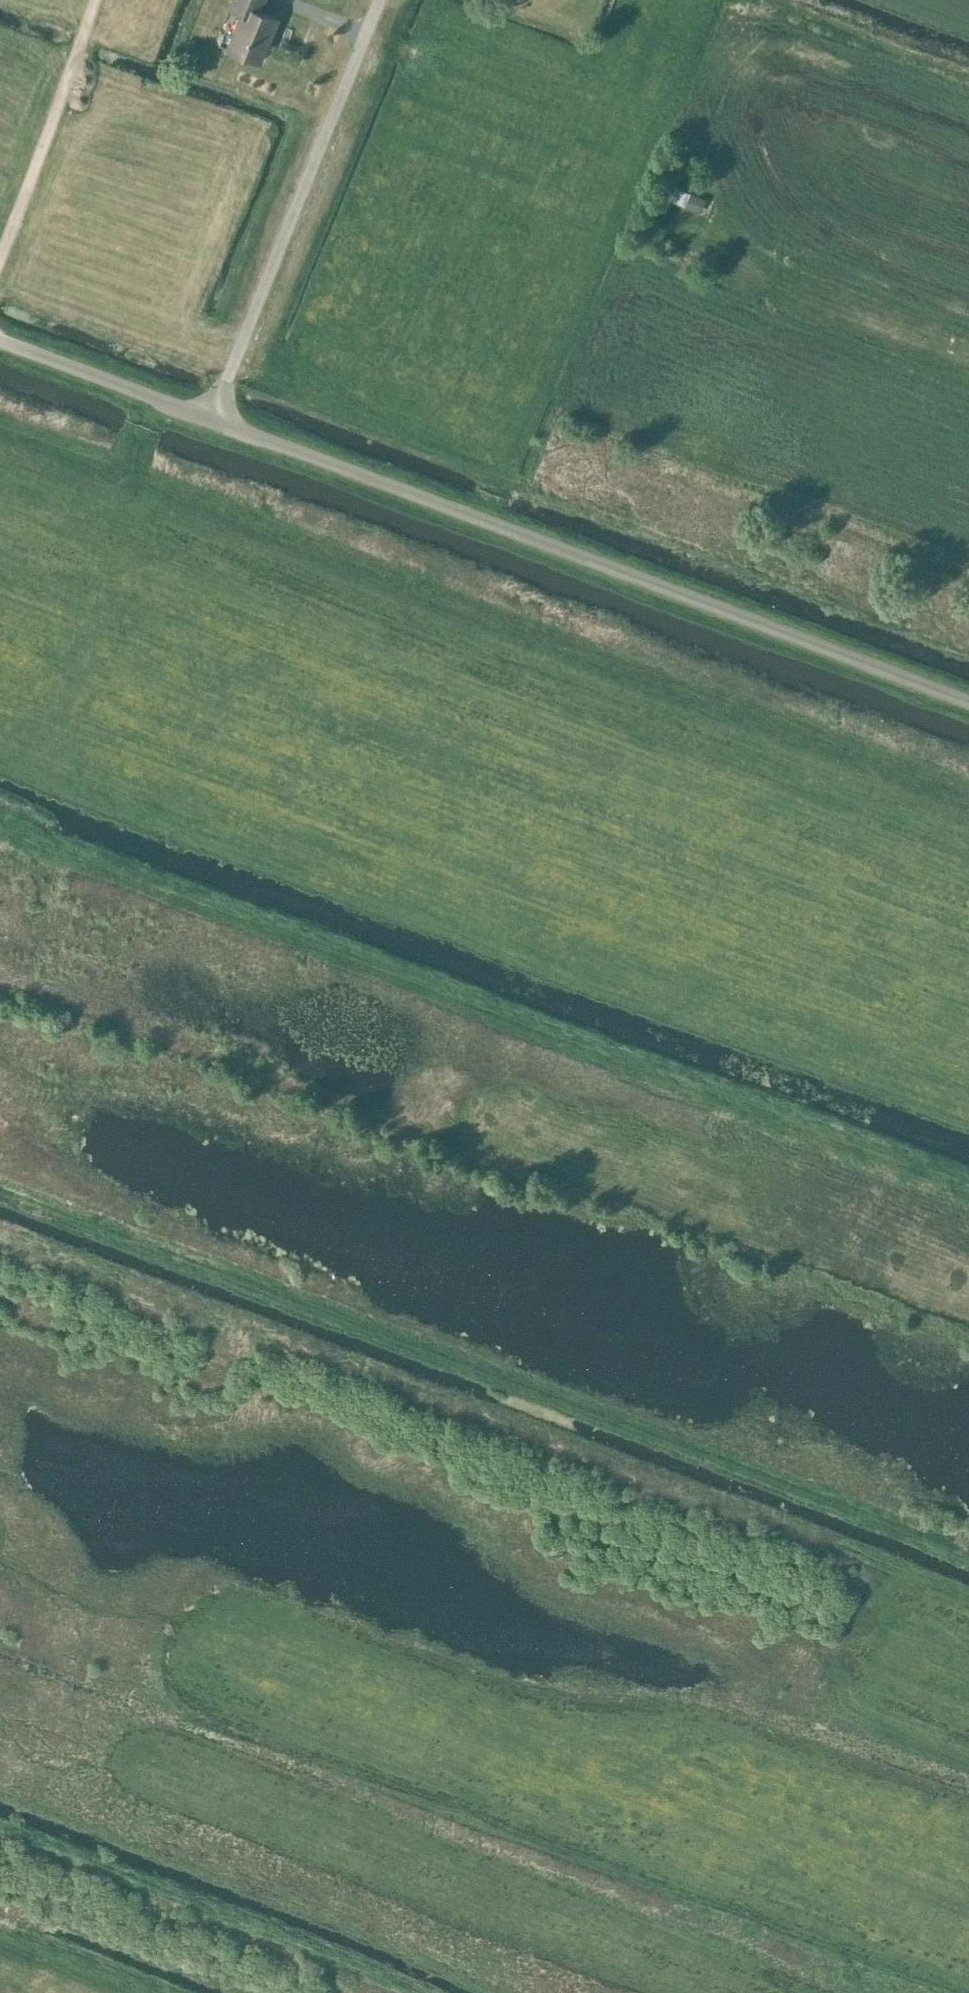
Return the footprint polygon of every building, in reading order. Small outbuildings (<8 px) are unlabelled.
[(262,59),(276,18),(259,12),(263,0),(233,0),(231,8),(242,11),(230,48),(262,59)] [(704,199),(675,186),(669,199),(699,212),(704,199)]
